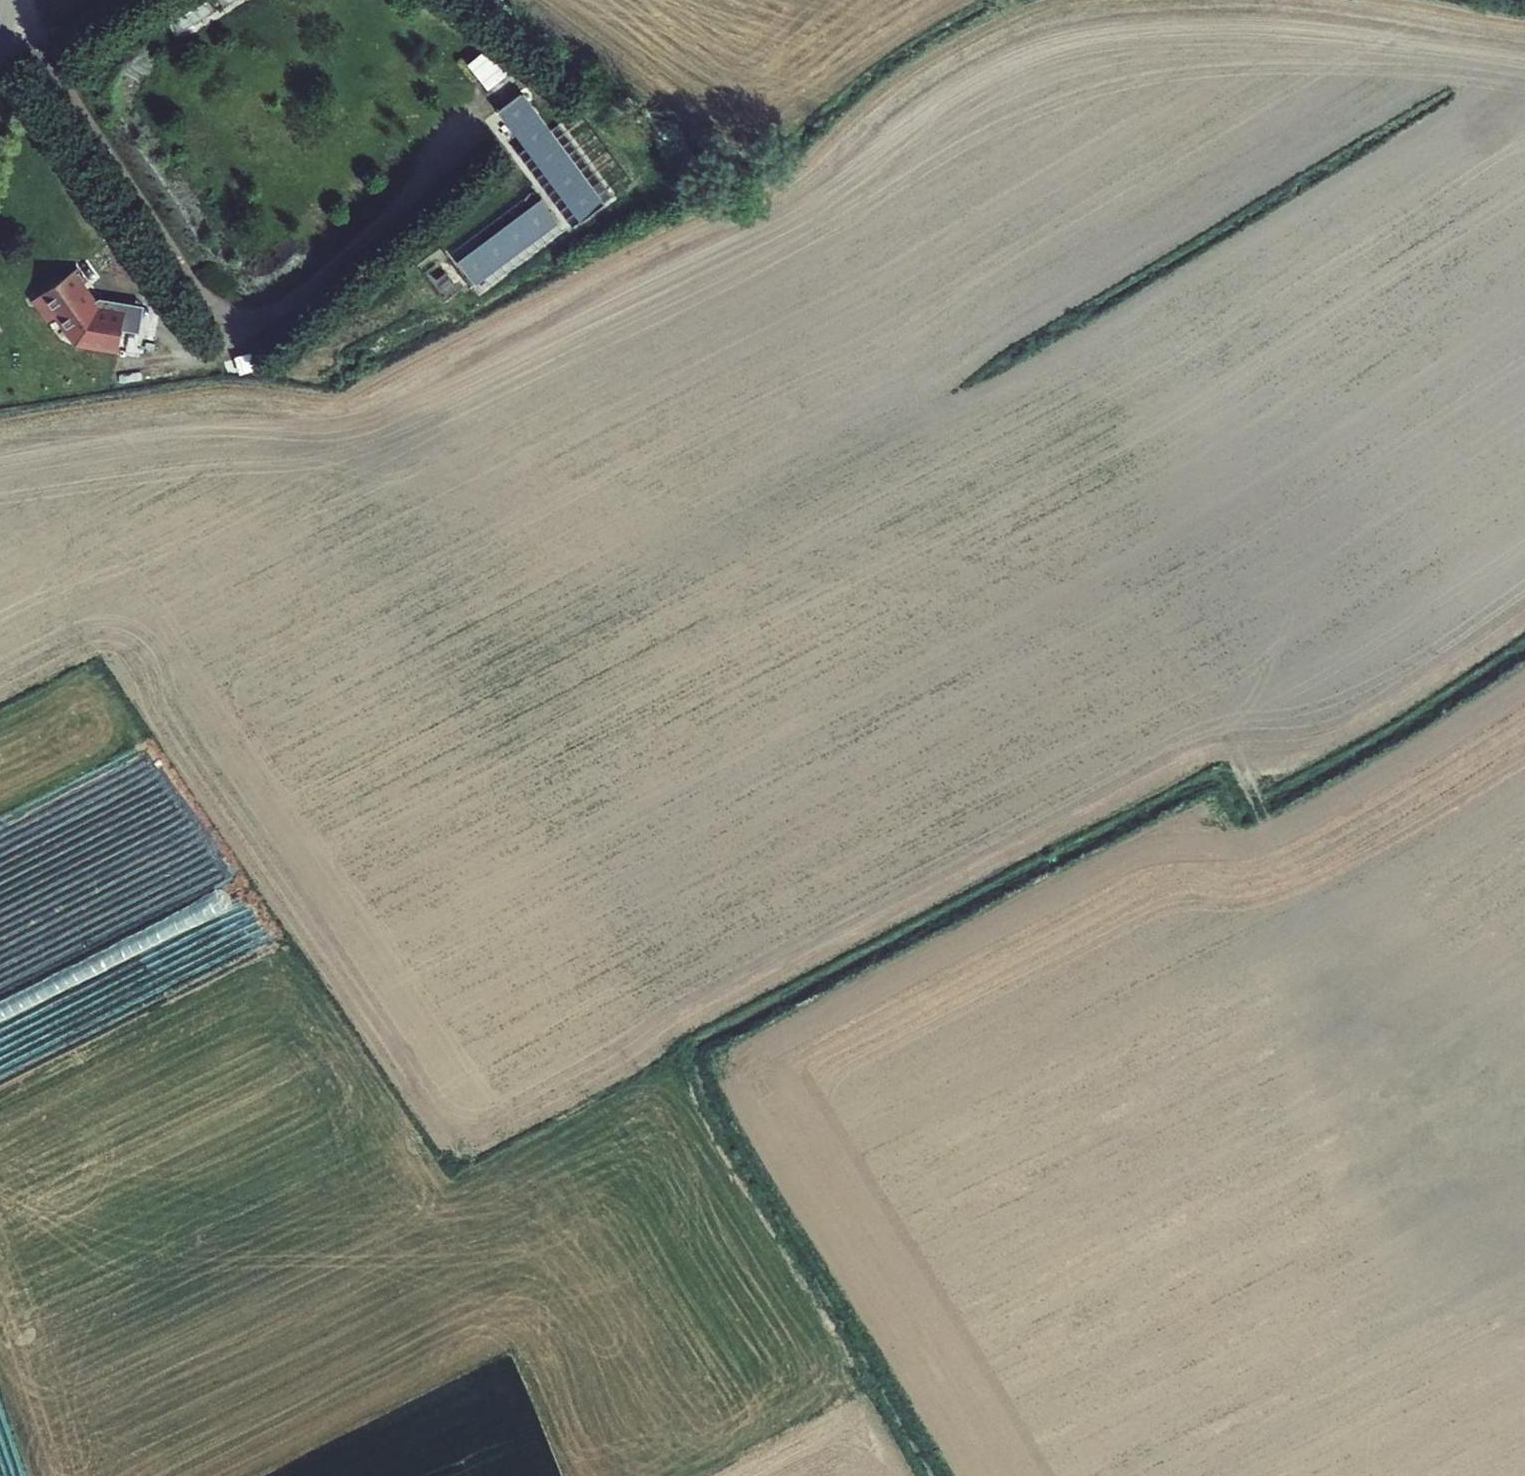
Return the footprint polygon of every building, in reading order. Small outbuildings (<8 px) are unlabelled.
[(186,30),(219,6),(215,0),(187,0),(172,11),(186,30)] [(493,41),(471,59),(491,85),(514,68),(493,41)] [(580,220),(616,195),(568,123),(557,130),(528,87),(503,104),(580,220)] [(142,330),(147,303),(91,293),(94,275),(48,267),(39,316),(71,322),(68,342),(120,351),(124,326),(142,330)]
